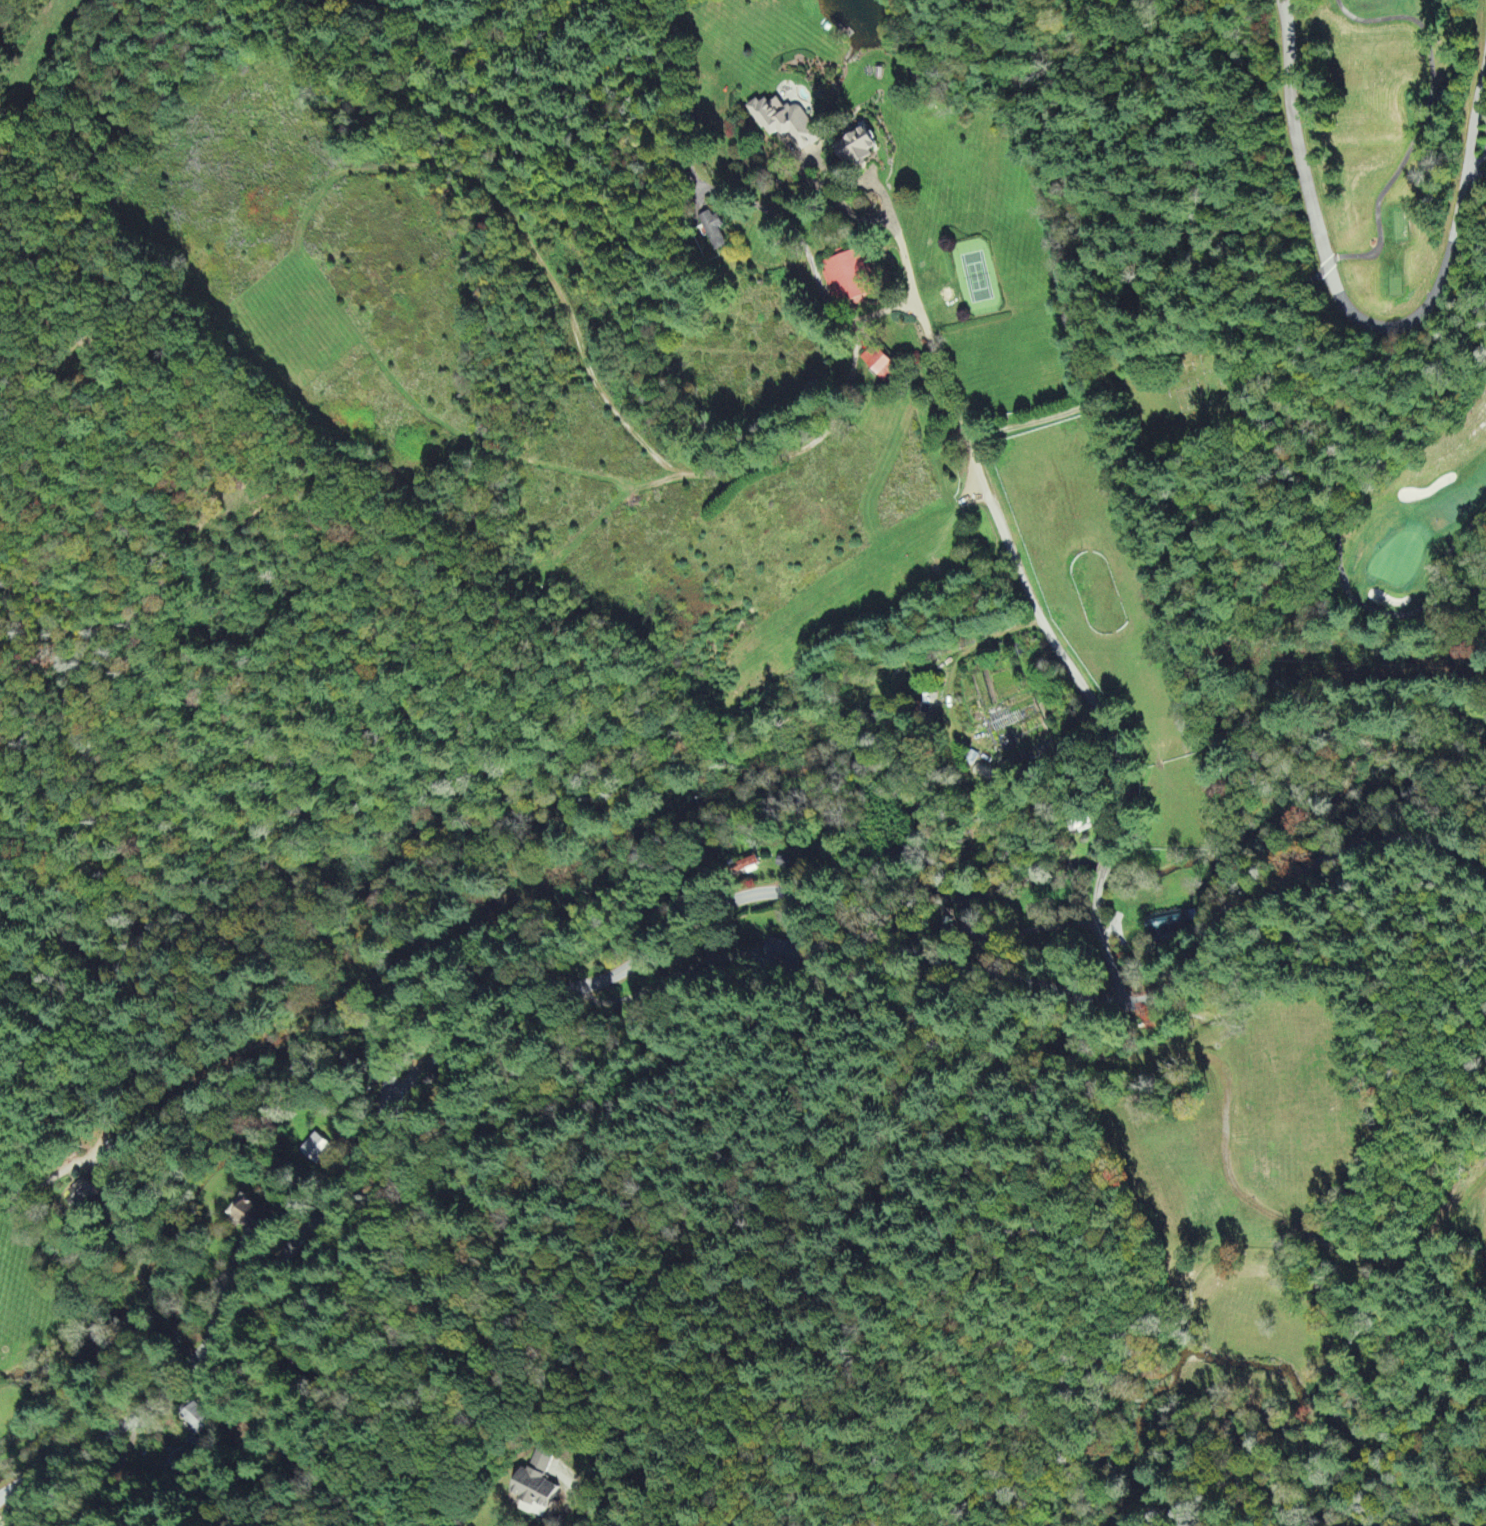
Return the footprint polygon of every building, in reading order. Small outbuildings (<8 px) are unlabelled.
[(746,109),(768,140),(777,134),(781,140),(788,135),(801,154),(821,139),(797,105),(787,112),(777,98),(768,105),(763,97),(746,109)] [(833,148),(843,162),(844,161),(851,170),(877,151),(860,127),(833,148)] [(696,219),(715,253),(727,246),(719,231),(722,229),(712,210),(696,219)] [(821,263),(825,273),(824,274),(838,313),(864,303),(863,300),(874,296),(857,250),(821,263)] [(883,384),(897,370),(873,346),(859,361),(883,384)] [(229,1216),(259,1236),(266,1225),(271,1228),(276,1219),(242,1197),(229,1216)] [(192,1438),(210,1427),(194,1402),(180,1412),(191,1430),(188,1432),(192,1438)] [(555,1457),(538,1450),(528,1471),(520,1468),(508,1494),(520,1499),(516,1510),(542,1522),(558,1488),(543,1482),(555,1457)]
